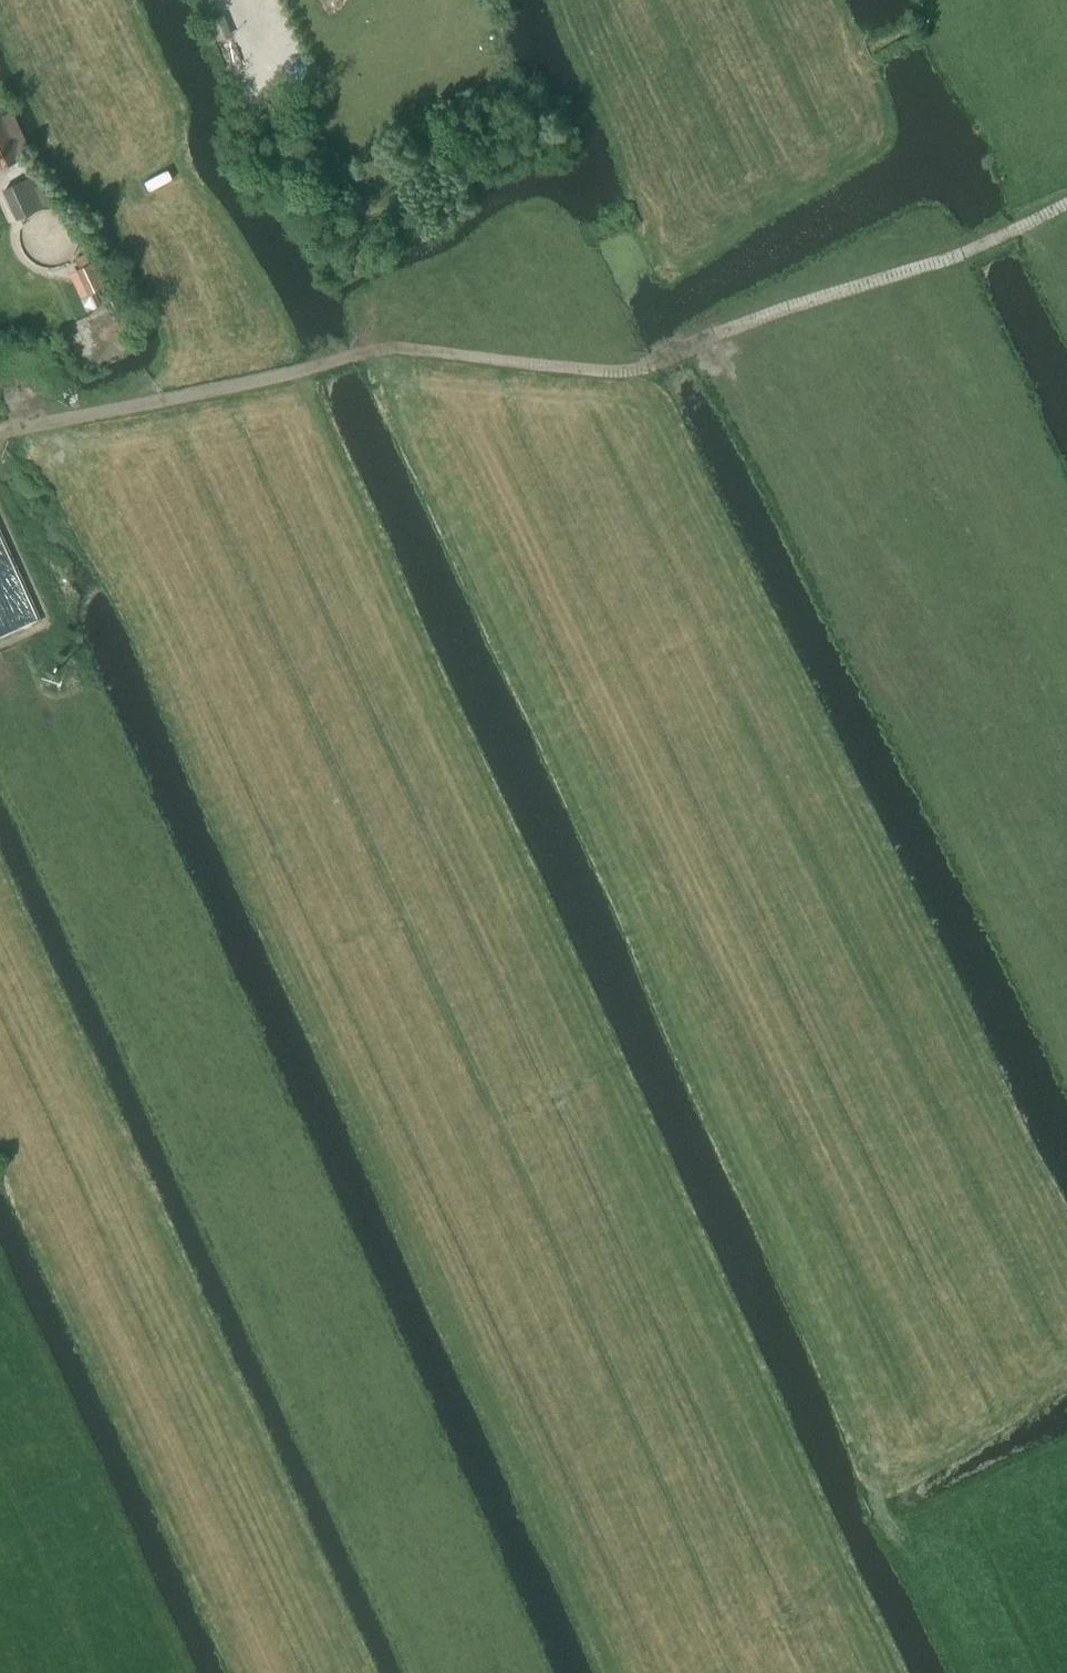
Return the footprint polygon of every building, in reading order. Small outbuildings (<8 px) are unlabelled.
[(221,18),(209,23),(217,41),(228,36),(221,18)] [(21,159),(11,137),(15,135),(20,133),(11,112),(6,114),(0,117),(0,168),(21,159)] [(17,218),(41,208),(28,179),(4,189),(17,218)] [(104,288),(94,262),(75,269),(85,296),(104,288)]
